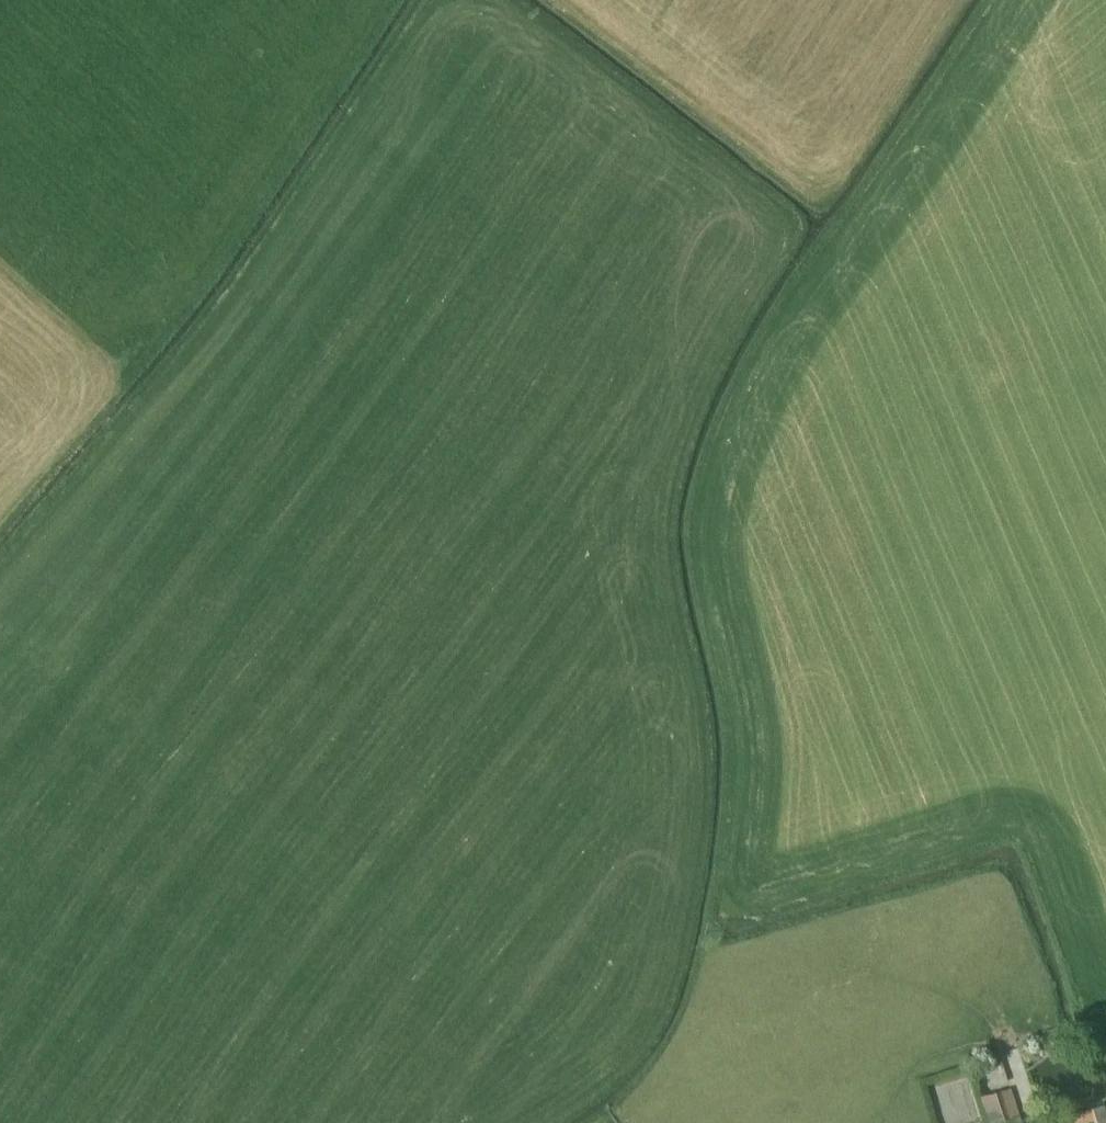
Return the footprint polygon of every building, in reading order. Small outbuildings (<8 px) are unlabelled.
[(936,1084),(947,1122),(986,1122),(972,1074),(936,1084)] [(993,1120),(1021,1110),(1011,1083),(983,1093),(993,1120)] [(1105,1105),(1048,1122),(1083,1122),(1093,1120),(1094,1122),(1105,1122),(1105,1109),(1105,1105)]
